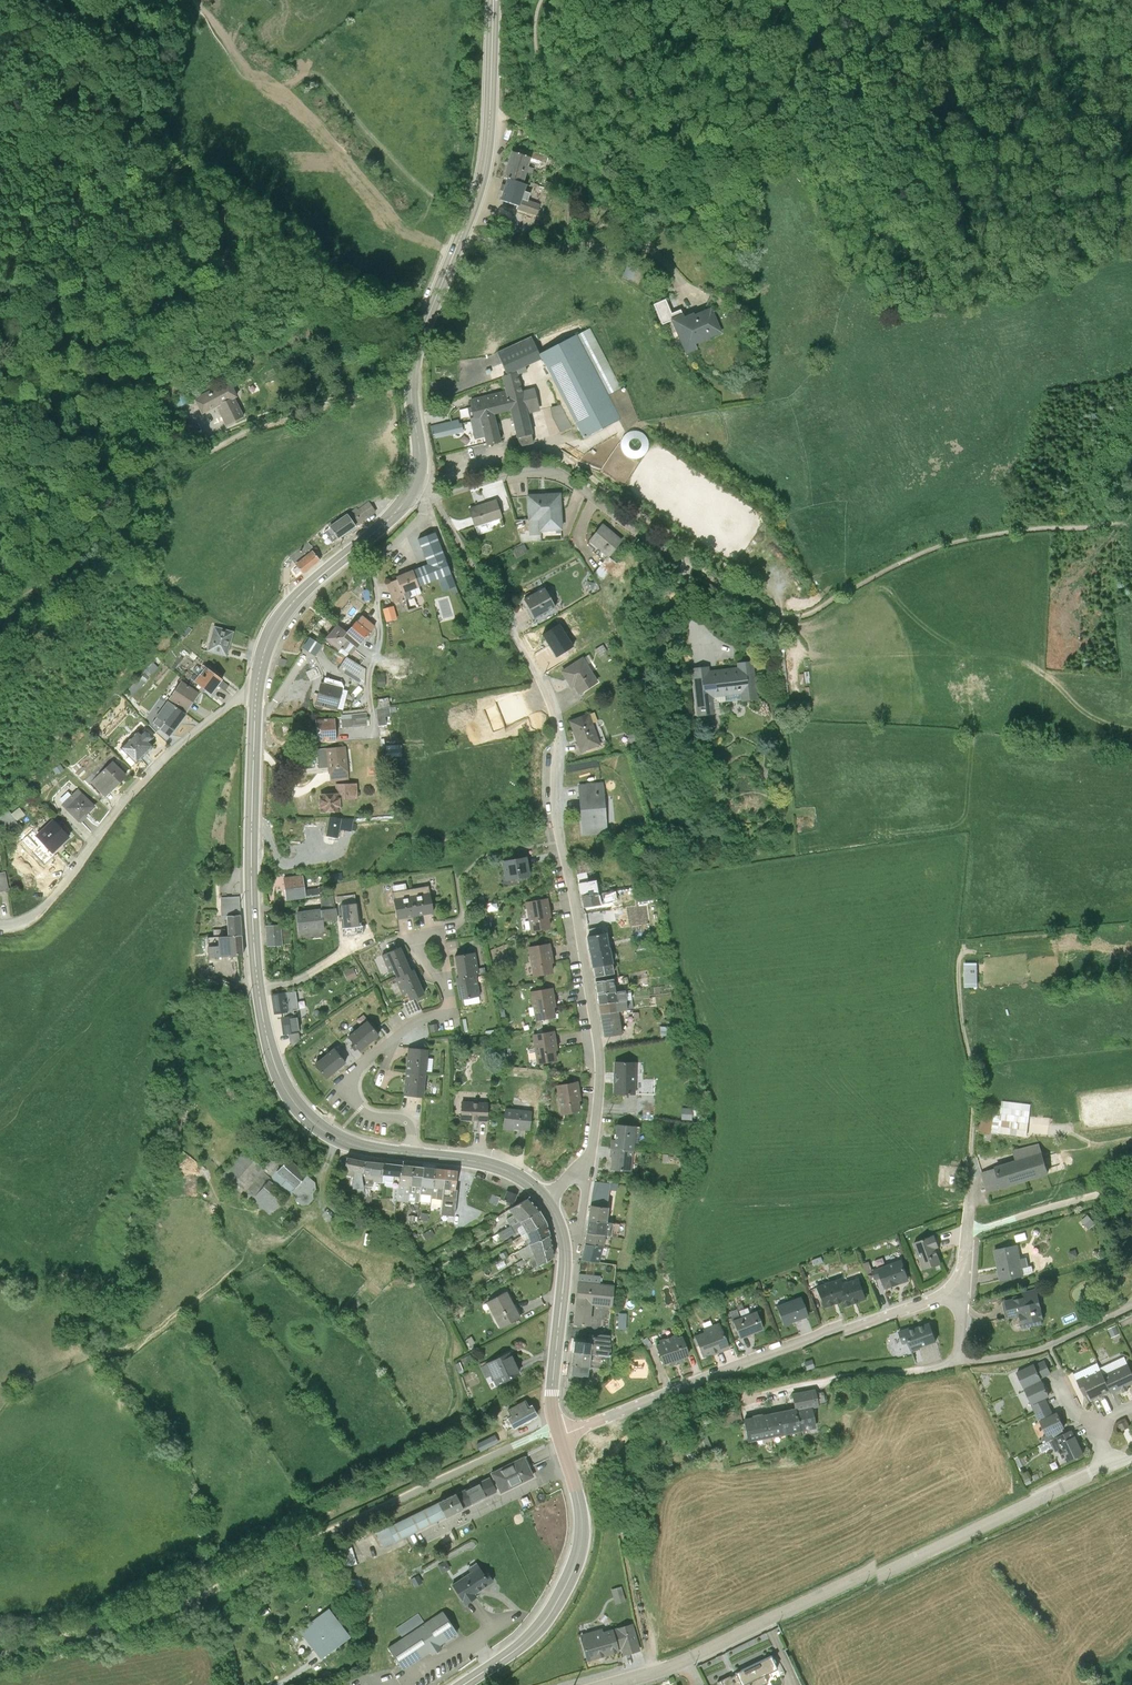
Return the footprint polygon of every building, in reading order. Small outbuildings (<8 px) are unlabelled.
[(504,177),(507,178),(523,183),(529,163),(542,167),(545,158),(531,153),(530,157),(522,155),(511,152),(504,177)] [(501,200),(518,205),(516,209),(537,216),(541,204),(528,200),(530,193),(524,191),(527,184),(523,183),(507,178),(501,200)] [(555,184),(546,181),(543,189),(552,192),(555,184)] [(629,266),(625,275),(633,279),(637,269),(629,266)] [(635,280),(644,282),(647,269),(638,267),(635,280)] [(665,300),(654,305),(662,325),(671,321),(683,316),(680,310),(671,314),(665,300)] [(671,321),(677,336),(717,320),(712,307),(693,315),(692,313),(683,317),(683,316),(671,321)] [(677,336),(685,354),(697,348),(695,344),(723,332),(717,320),(677,336)] [(620,389),(591,328),(578,335),(607,395),(620,389)] [(578,335),(539,355),(563,403),(550,409),(562,433),(573,427),(580,441),(621,421),(607,395),(578,335)] [(501,378),(503,390),(469,400),(473,419),(479,418),(486,445),(501,441),(495,414),(509,411),(519,446),(534,442),(528,414),(540,411),(534,388),(522,391),(518,375),(516,371),(525,367),(540,360),(530,338),(497,354),(507,374),(501,378)] [(178,376),(166,381),(172,396),(185,390),(178,376)] [(217,407),(221,415),(226,425),(243,416),(239,406),(235,398),(238,397),(230,381),(194,398),(201,414),(217,407)] [(188,402),(183,391),(178,393),(172,396),(177,407),(188,402)] [(160,402),(164,411),(175,405),(170,397),(160,402)] [(458,419),(430,426),(433,439),(463,432),(461,423),(459,424),(458,419)] [(196,432),(192,421),(184,424),(188,434),(188,435),(186,436),(188,443),(199,439),(196,432)] [(631,455),(650,455),(651,433),(632,432),(631,455)] [(527,494),(528,520),(539,520),(539,531),(563,530),(561,493),(527,494)] [(468,508),(475,527),(502,517),(496,499),(468,508)] [(347,513),(356,526),(376,512),(369,501),(358,509),(356,507),(347,513)] [(329,526),(338,539),(356,526),(347,513),(329,526)] [(623,540),(604,524),(588,543),(594,549),(594,551),(606,560),(594,575),(601,584),(619,563),(610,556),(623,540)] [(435,533),(418,539),(428,564),(412,570),(419,587),(438,580),(451,575),(435,533)] [(301,550),(293,556),(296,560),(304,554),(301,550)] [(296,565),(303,574),(320,560),(313,550),(296,565)] [(395,576),(397,579),(402,593),(419,587),(412,570),(395,576)] [(451,575),(438,580),(442,591),(455,586),(451,575)] [(402,593),(397,579),(386,583),(394,604),(405,600),(402,593)] [(557,607),(546,587),(524,599),(535,619),(557,607)] [(361,615),(347,633),(360,644),(375,626),(361,615)] [(347,633),(337,625),(325,639),(346,657),(349,653),(351,655),(360,644),(347,633)] [(560,625),(544,636),(558,657),(574,647),(560,625)] [(235,632),(215,626),(207,651),(227,658),(235,632)] [(412,652),(401,652),(401,657),(390,658),(390,668),(402,668),(401,660),(412,659),(412,652)] [(365,669),(346,657),(337,670),(364,687),(365,669)] [(601,682),(585,657),(562,671),(572,688),(575,686),(581,695),(601,682)] [(710,666),(693,669),(699,716),(717,714),(714,698),(742,694),(743,702),(762,699),(757,661),(739,663),(740,667),(711,671),(710,666)] [(223,680),(206,667),(195,682),(212,695),(223,680)] [(388,682),(388,670),(380,670),(380,682),(388,682)] [(200,693),(183,682),(169,700),(188,713),(200,693)] [(345,688),(321,683),(315,705),(338,711),(345,688)] [(375,700),(379,726),(387,725),(385,717),(391,716),(388,698),(375,700)] [(187,714),(168,702),(156,718),(175,731),(187,714)] [(341,715),(342,728),(368,725),(366,712),(341,715)] [(591,713),(571,722),(583,753),(604,745),(591,713)] [(335,718),(316,719),(318,742),(336,741),(335,718)] [(153,747),(139,732),(123,748),(137,763),(153,747)] [(346,747),(327,749),(329,774),(349,772),(346,747)] [(572,773),(604,767),(603,759),(571,764),(572,773)] [(128,777),(113,762),(91,784),(106,798),(128,777)] [(606,782),(581,784),(586,835),(611,833),(606,782)] [(357,783),(336,784),(337,794),(340,794),(341,800),(358,799),(357,783)] [(95,808),(79,790),(62,805),(79,823),(95,808)] [(337,794),(320,795),(321,813),(341,812),(341,800),(340,794),(337,794)] [(0,818),(0,822),(8,832),(19,824),(9,811),(0,818)] [(340,821),(331,819),(328,837),(337,839),(340,821)] [(71,839),(54,820),(36,837),(53,855),(71,839)] [(594,855),(577,858),(582,885),(592,883),(590,875),(597,873),(594,855)] [(529,857),(504,862),(508,881),(517,879),(520,882),(523,877),(533,877),(529,857)] [(0,875),(0,895),(13,892),(9,873),(0,875)] [(304,876),(284,878),(286,902),(307,899),(304,876)] [(582,885),(585,897),(602,895),(600,882),(592,883),(582,885)] [(430,888),(396,895),(400,919),(434,914),(430,888)] [(602,895),(585,897),(587,910),(605,906),(602,895)] [(227,918),(241,916),(240,898),(220,899),(222,918),(227,918)] [(551,900),(528,904),(533,935),(557,931),(551,900)] [(358,905),(342,907),(344,929),(360,927),(358,905)] [(324,910),(297,914),(301,935),(326,932),(324,910)] [(229,939),(243,937),(241,916),(227,918),(229,939)] [(284,947),(282,926),(267,927),(269,948),(284,947)] [(364,927),(344,929),(345,937),(365,935),(364,927)] [(592,939),(594,954),(614,950),(611,935),(592,939)] [(229,939),(219,940),(220,959),(244,957),(243,937),(229,939)] [(552,946),(531,949),(536,979),(557,975),(552,946)] [(414,972),(403,948),(383,957),(391,974),(396,972),(398,979),(396,980),(403,997),(408,995),(411,1002),(427,995),(416,971),(414,972)] [(594,954),(598,970),(617,966),(614,950),(594,954)] [(476,954),(456,957),(460,979),(479,976),(476,954)] [(598,970),(599,979),(618,976),(617,966),(598,970)] [(352,981),(362,977),(359,967),(348,971),(352,981)] [(971,992),(972,968),(959,967),(958,991),(971,992)] [(479,976),(458,980),(461,1000),(483,996),(479,976)] [(600,984),(602,998),(620,995),(618,981),(600,984)] [(555,991),(533,993),(537,1024),(559,1021),(555,991)] [(297,993),(287,995),(290,1015),(285,1015),(285,1019),(282,1020),(285,1037),(302,1035),(299,1017),(296,1017),(295,1013),(300,1012),(297,993)] [(602,998),(604,1007),(631,1003),(630,993),(620,995),(602,998)] [(290,1015),(287,995),(273,997),(276,1017),(285,1015),(290,1015)] [(605,1017),(623,1014),(632,1012),(631,1003),(604,1007),(605,1017)] [(623,1014),(605,1017),(609,1040),(627,1037),(623,1014)] [(381,1037),(370,1022),(350,1037),(362,1053),(381,1037)] [(540,1067),(560,1063),(555,1033),(535,1037),(540,1067)] [(349,1066),(336,1050),(317,1066),(328,1080),(349,1066)] [(430,1052),(409,1050),(406,1097),(426,1099),(430,1052)] [(641,1066),(619,1065),(619,1098),(641,1098),(641,1066)] [(560,1088),(565,1118),(587,1114),(582,1085),(560,1088)] [(465,1104),(463,1123),(490,1125),(492,1106),(465,1104)] [(1025,1110),(997,1106),(995,1121),(987,1120),(985,1138),(992,1139),(1021,1142),(1025,1110)] [(508,1111),(506,1133),(517,1135),(517,1132),(534,1134),(536,1115),(508,1111)] [(691,1123),(701,1124),(702,1112),(691,1111),(691,1123)] [(617,1144),(616,1152),(640,1155),(642,1130),(622,1128),(621,1144),(617,1144)] [(1042,1180),(1033,1149),(1006,1157),(1008,1167),(990,1172),(996,1194),(1042,1180)] [(617,1160),(616,1174),(638,1177),(640,1155),(616,1152),(615,1160),(617,1160)] [(267,1174),(247,1155),(222,1181),(242,1200),(267,1174)] [(365,1176),(367,1164),(348,1161),(347,1173),(365,1176)] [(309,1178),(291,1162),(278,1175),(298,1192),(309,1178)] [(385,1179),(386,1167),(367,1164),(365,1176),(385,1179)] [(403,1181),(405,1168),(386,1167),(385,1179),(403,1181)] [(412,1204),(416,1169),(405,1168),(403,1181),(401,1203),(412,1204)] [(423,1199),(427,1171),(416,1169),(412,1204),(423,1205),(423,1199)] [(436,1200),(439,1172),(427,1171),(423,1199),(436,1200)] [(446,1201),(449,1173),(439,1172),(436,1200),(446,1201)] [(364,1181),(365,1176),(347,1173),(345,1178),(357,1180),(355,1191),(359,1192),(360,1197),(367,1197),(364,1181)] [(461,1175),(449,1173),(446,1201),(444,1213),(456,1214),(461,1175)] [(385,1179),(365,1176),(364,1181),(367,1197),(368,1207),(375,1208),(374,1185),(385,1187),(385,1179)] [(291,1199),(270,1181),(256,1197),(277,1215),(291,1199)] [(319,1181),(309,1182),(309,1189),(299,1190),(301,1206),(321,1204),(319,1181)] [(599,1186),(596,1210),(612,1212),(616,1188),(599,1186)] [(510,1195),(506,1206),(517,1209),(521,1199),(510,1195)] [(525,1225),(544,1216),(533,1202),(513,1214),(525,1225)] [(596,1210),(594,1226),(613,1228),(614,1213),(612,1212),(596,1210)] [(531,1237),(551,1226),(544,1216),(525,1225),(529,1232),(531,1237)] [(529,1232),(525,1225),(504,1237),(507,1244),(529,1232)] [(534,1249),(555,1240),(551,1226),(531,1237),(527,1239),(532,1250),(534,1249)] [(594,1226),(593,1239),(611,1241),(613,1228),(594,1226)] [(593,1239),(591,1250),(609,1252),(611,1241),(593,1239)] [(538,1259),(557,1250),(555,1240),(534,1249),(538,1259)] [(928,1241),(907,1249),(918,1277),(935,1270),(929,1255),(933,1253),(928,1241)] [(560,1263),(557,1250),(538,1259),(542,1271),(560,1263)] [(591,1250),(586,1266),(605,1269),(609,1252),(591,1250)] [(1011,1251),(988,1256),(994,1289),(1018,1284),(1016,1275),(1023,1274),(1021,1263),(1014,1265),(1011,1251)] [(872,1268),(873,1273),(885,1269),(884,1264),(872,1268)] [(902,1289),(894,1267),(870,1276),(878,1297),(902,1289)] [(859,1307),(851,1286),(826,1295),(834,1316),(859,1307)] [(584,1288),(580,1331),(596,1333),(599,1312),(618,1315),(620,1291),(599,1289),(584,1288)] [(490,1308),(505,1334),(526,1323),(512,1296),(490,1308)] [(1016,1303),(998,1308),(1002,1326),(1013,1324),(1016,1337),(1038,1332),(1030,1296),(1015,1300),(1016,1303)] [(817,1324),(809,1303),(785,1312),(792,1333),(817,1324)] [(740,1317),(742,1324),(750,1321),(749,1315),(740,1317)] [(765,1318),(740,1327),(747,1346),(772,1336),(765,1318)] [(710,1339),(702,1342),(710,1364),(719,1361),(720,1363),(737,1356),(727,1329),(709,1336),(710,1339)] [(922,1331),(891,1342),(895,1352),(900,1350),(904,1360),(929,1351),(922,1331)] [(666,1351),(663,1352),(671,1372),(678,1370),(679,1373),(690,1369),(689,1366),(697,1363),(689,1342),(685,1344),(683,1340),(665,1347),(666,1351)] [(598,1361),(617,1364),(616,1343),(606,1341),(597,1346),(598,1351),(598,1361)] [(598,1351),(581,1348),(580,1360),(598,1361),(598,1351)] [(500,1392),(525,1380),(514,1358),(489,1370),(500,1392)] [(595,1384),(598,1361),(580,1360),(577,1381),(595,1384)] [(1106,1403),(1131,1391),(1119,1366),(1094,1378),(1104,1399),(1106,1403)] [(1037,1369),(1009,1381),(1016,1397),(1035,1388),(1044,1384),(1037,1369)] [(1081,1410),(1104,1399),(1094,1378),(1091,1372),(1068,1383),(1081,1410)] [(1043,1406),(1035,1388),(1016,1397),(1024,1414),(1038,1408),(1043,1406)] [(804,1416),(809,1440),(826,1437),(821,1416),(828,1415),(824,1396),(801,1401),(804,1416)] [(513,1425),(518,1436),(543,1424),(537,1411),(534,1412),(531,1407),(512,1416),(515,1423),(513,1425)] [(1046,1423),(1038,1408),(1024,1414),(1031,1430),(1046,1423)] [(777,1422),(782,1446),(809,1440),(804,1416),(777,1422)] [(748,1419),(732,1422),(735,1434),(751,1431),(748,1419)] [(1046,1423),(1031,1430),(1039,1447),(1058,1439),(1050,1421),(1046,1423)] [(777,1422),(752,1427),(757,1451),(782,1446),(777,1422)] [(1119,1433),(1113,1435),(1115,1441),(1122,1438),(1119,1433)] [(1066,1440),(1048,1449),(1060,1473),(1078,1464),(1066,1440)] [(501,1441),(482,1450),(485,1458),(504,1449),(501,1441)] [(504,1498),(506,1502),(541,1485),(530,1463),(495,1480),(496,1483),(504,1498)] [(468,1516),(502,1500),(495,1484),(461,1501),(468,1516)] [(469,1517),(468,1516),(461,1501),(442,1510),(443,1510),(450,1525),(450,1526),(469,1517)] [(450,1525),(443,1510),(392,1535),(400,1550),(450,1525)] [(364,1573),(359,1554),(346,1558),(350,1577),(364,1573)] [(451,1570),(443,1574),(447,1583),(456,1578),(451,1570)] [(484,1575),(456,1594),(468,1611),(498,1590),(491,1580),(486,1573),(484,1575)] [(424,1584),(415,1588),(419,1597),(428,1592),(424,1584)] [(631,1599),(620,1602),(624,1615),(635,1613),(631,1599)] [(333,1616),(303,1640),(327,1669),(356,1645),(333,1616)] [(424,1622),(400,1638),(407,1648),(392,1658),(403,1674),(407,1681),(464,1643),(449,1620),(430,1633),(424,1622)] [(632,1668),(648,1663),(640,1636),(612,1644),(611,1641),(589,1647),(597,1673),(630,1663),(632,1668)] [(782,1671),(750,1684),(781,1684),(787,1682),(782,1671)]
